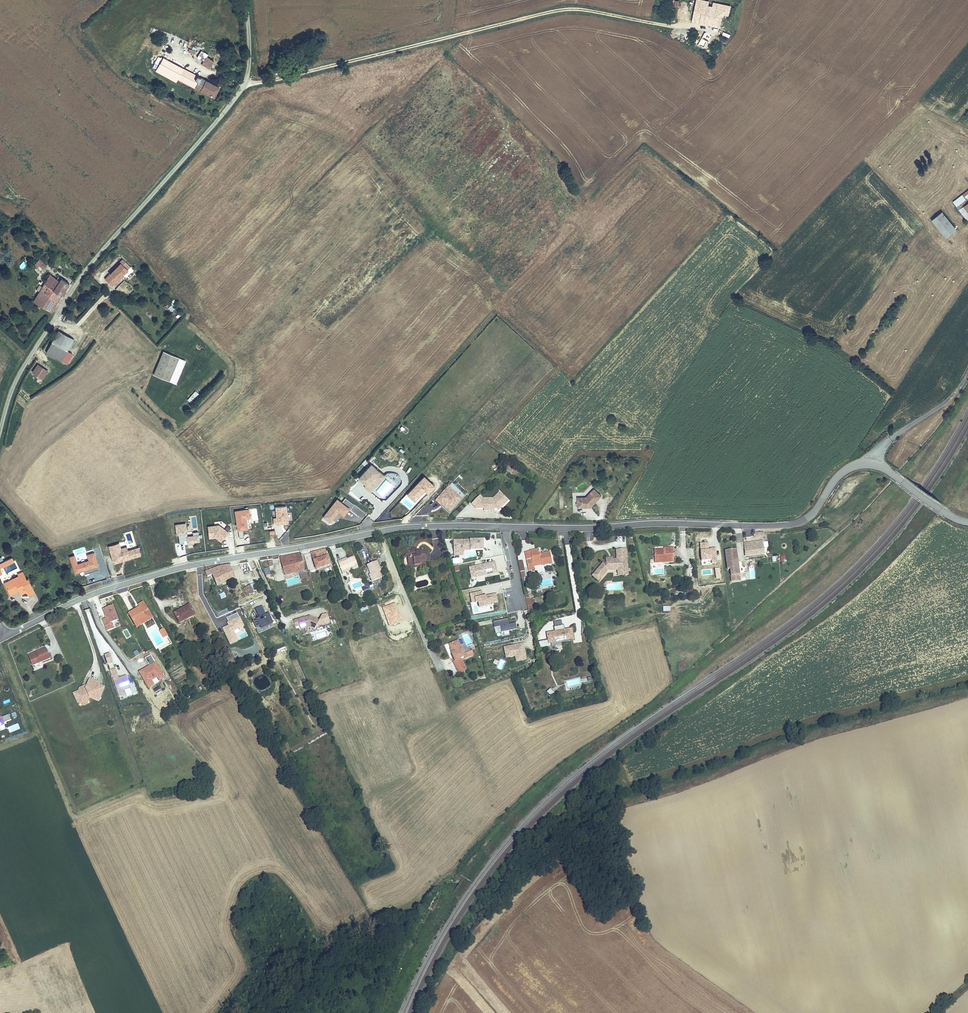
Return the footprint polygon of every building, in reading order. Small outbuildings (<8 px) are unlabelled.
[(704,0),(697,0),(693,21),(702,22),(703,19),(715,22),(714,25),(720,26),(723,14),(729,15),(731,6),(718,3),(717,10),(704,7),(705,0),(704,0)] [(718,3),(705,0),(704,7),(717,10),(718,3)] [(706,32),(700,43),(706,47),(713,35),(706,32)] [(219,53),(211,49),(202,65),(209,69),(219,53)] [(219,87),(163,58),(156,71),(176,81),(177,79),(214,97),(219,87)] [(954,202),(967,219),(967,192),(954,202)] [(932,220),(946,238),(956,230),(942,213),(932,220)] [(110,274),(105,279),(112,286),(128,270),(126,268),(128,265),(122,259),(119,262),(120,263),(110,274)] [(39,260),(34,265),(40,272),(46,266),(39,260)] [(120,263),(119,262),(109,273),(110,274),(120,263)] [(51,276),(39,294),(55,305),(70,284),(59,277),(57,280),(51,276)] [(55,305),(39,294),(33,301),(50,313),(55,305)] [(172,304),(166,309),(169,313),(175,309),(172,304)] [(60,330),(47,353),(62,362),(68,352),(75,339),(60,330)] [(164,351),(154,374),(170,381),(180,357),(164,351)] [(68,352),(62,362),(67,365),(73,355),(68,352)] [(37,365),(32,373),(38,377),(44,369),(37,365)] [(44,369),(38,377),(43,380),(48,372),(44,369)] [(192,404),(199,393),(194,390),(187,401),(192,404)] [(371,464),(359,478),(363,482),(365,480),(368,483),(366,484),(372,490),(382,479),(376,474),(379,471),(371,464)] [(408,495),(415,501),(425,491),(428,494),(435,487),(424,477),(408,495)] [(449,488),(436,501),(440,505),(441,504),(443,506),(450,512),(462,500),(449,488)] [(579,508),(592,508),(603,496),(596,489),(588,498),(583,498),(583,502),(579,502),(579,508)] [(484,508),(494,508),(494,506),(498,510),(508,501),(500,492),(493,499),(489,499),(489,502),(484,502),(484,499),(482,499),(479,496),(471,504),(476,509),(484,508)] [(342,503),(338,500),(324,517),(331,522),(333,519),(339,512),(342,514),(343,515),(349,509),(350,510),(354,505),(346,498),(342,503)] [(276,507),(277,518),(273,518),(274,525),(282,524),(282,523),(284,523),(284,524),(288,523),(286,506),(276,507)] [(240,538),(244,537),(243,530),(248,529),(246,518),(250,518),(249,509),(236,511),(240,538)] [(336,522),(342,514),(339,512),(333,519),(336,522)] [(187,533),(186,523),(176,525),(177,535),(179,535),(180,544),(185,543),(184,540),(184,539),(188,539),(188,540),(188,544),(194,544),(194,542),(199,541),(198,532),(193,532),(193,535),(187,536),(187,533)] [(208,527),(209,538),(216,537),(222,542),(229,533),(220,525),(208,527)] [(454,542),(455,556),(463,556),(463,551),(483,551),(483,541),(454,542)] [(764,541),(744,544),(745,555),(765,553),(764,541)] [(700,542),(700,565),(716,564),(716,548),(709,548),(708,542),(700,542)] [(185,543),(176,544),(177,556),(186,555),(185,543)] [(125,560),(141,555),(139,547),(128,550),(127,546),(121,548),(116,550),(114,544),(109,546),(111,554),(115,553),(118,562),(123,561),(122,559),(125,559),(125,560)] [(657,555),(657,565),(677,563),(676,549),(666,550),(666,551),(667,554),(657,555)] [(535,570),(534,567),(533,564),(542,562),(542,566),(556,563),(553,552),(540,555),(539,550),(525,553),(529,571),(535,570)] [(740,580),(737,550),(726,551),(728,570),(731,570),(732,581),(740,580)] [(422,551),(411,553),(412,557),(407,558),(408,563),(415,562),(415,568),(420,567),(420,564),(425,563),(424,562),(430,561),(428,552),(424,553),(422,551)] [(100,569),(94,552),(88,554),(89,560),(78,564),(75,555),(70,557),(76,575),(81,573),(80,572),(84,570),(85,574),(89,573),(100,569)] [(633,573),(630,552),(620,553),(621,562),(617,563),(611,564),(611,567),(608,568),(598,581),(602,584),(605,580),(608,583),(612,577),(619,576),(619,574),(626,573),(626,576),(630,576),(631,580),(634,580),(634,576),(636,576),(636,573),(633,573)] [(311,558),(312,560),(316,572),(330,567),(325,553),(311,558)] [(300,554),(279,557),(282,566),(290,564),(293,574),(305,570),(300,554)] [(12,557),(0,564),(0,575),(2,574),(0,569),(14,561),(12,557)] [(347,558),(338,562),(342,573),(358,567),(354,557),(348,559),(347,558)] [(377,562),(368,566),(371,574),(370,575),(373,582),(382,578),(379,571),(380,570),(377,562)] [(497,574),(495,563),(470,569),(472,579),(497,574)] [(290,564),(282,566),(285,576),(293,574),(290,564)] [(221,567),(207,575),(210,582),(214,581),(217,587),(234,580),(229,566),(221,567)] [(619,574),(619,576),(623,575),(624,581),(631,580),(630,576),(626,576),(626,573),(619,574)] [(19,575),(4,583),(9,592),(18,587),(20,591),(21,594),(27,592),(19,575)] [(243,587),(246,594),(257,590),(254,583),(243,587)] [(369,584),(361,586),(365,595),(372,593),(369,584)] [(702,590),(709,594),(713,588),(706,584),(702,590)] [(18,587),(9,592),(10,596),(20,591),(18,587)] [(258,591),(253,593),(255,596),(248,600),(249,603),(261,598),(258,591)] [(498,603),(496,595),(488,597),(489,601),(487,601),(484,602),(483,598),(482,593),(471,595),(472,604),(476,603),(476,604),(479,603),(480,609),(494,606),(493,604),(498,603)] [(188,603),(174,612),(179,622),(193,613),(188,603)] [(137,609),(129,614),(134,624),(148,618),(146,613),(148,612),(144,604),(140,606),(140,609),(138,611),(137,609)] [(103,619),(105,626),(118,620),(113,606),(103,609),(106,618),(103,619)] [(367,606),(360,608),(362,614),(369,612),(367,606)] [(261,628),(273,622),(269,614),(265,616),(263,617),(262,614),(264,612),(261,607),(256,610),(260,618),(253,622),(257,628),(261,626),(261,628)] [(148,618),(134,624),(136,628),(152,620),(148,612),(146,613),(148,618)] [(227,618),(229,623),(231,626),(230,626),(224,629),(231,645),(238,641),(234,631),(244,627),(238,613),(227,618)] [(296,627),(300,626),(303,625),(305,629),(310,627),(315,630),(319,621),(310,617),(306,618),(306,617),(298,620),(294,621),(296,627)] [(502,633),(517,630),(516,624),(510,625),(509,619),(493,622),(495,628),(500,627),(502,633)] [(538,642),(539,649),(551,647),(550,644),(550,642),(561,640),(561,642),(573,640),(571,629),(565,630),(563,631),(563,625),(552,627),(553,632),(546,634),(547,640),(538,642)] [(463,654),(458,641),(450,645),(453,654),(452,654),(455,661),(464,658),(463,654)] [(516,659),(526,657),(523,644),(505,648),(507,659),(516,657),(516,659)] [(39,654),(29,658),(32,666),(50,659),(46,648),(38,651),(39,654)] [(108,664),(113,662),(110,654),(105,656),(108,664)] [(165,679),(152,655),(145,659),(149,667),(139,673),(148,688),(165,679)] [(119,679),(115,669),(110,671),(119,697),(125,695),(124,691),(131,688),(127,676),(119,679)] [(74,693),(78,703),(90,698),(99,701),(105,687),(96,684),(97,681),(89,678),(87,685),(86,688),(83,689),(80,688),(79,691),(74,693)] [(90,698),(78,703),(84,706),(87,704),(90,698)] [(0,718),(0,727),(5,725),(4,724),(12,721),(9,715),(2,718),(2,717),(0,718)]
